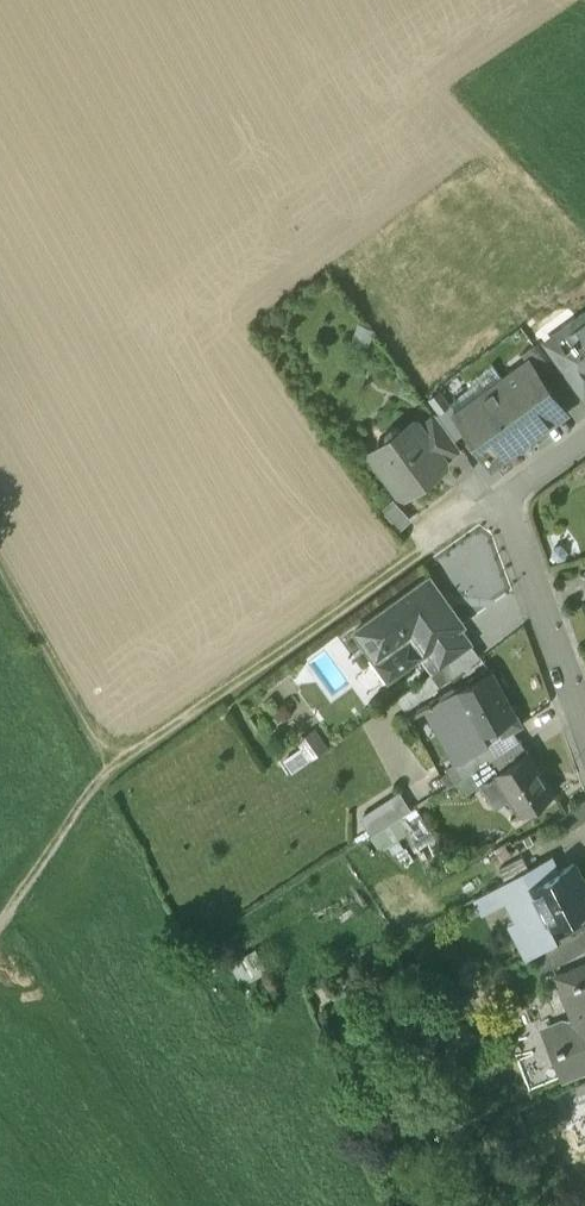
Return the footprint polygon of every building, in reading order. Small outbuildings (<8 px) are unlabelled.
[(577,317),(581,323),(557,340),(572,361),(584,351),(584,312),(577,317)] [(552,368),(534,342),(521,352),(527,361),(529,360),(540,376),(552,368)] [(564,366),(584,394),(584,351),(572,361),(564,366)] [(458,412),(457,413),(468,428),(493,463),(519,444),(513,436),(559,403),(540,376),(529,360),(527,361),(458,412)] [(458,412),(451,402),(437,412),(454,438),(468,428),(457,413),(458,412)] [(416,420),(403,430),(400,426),(392,424),(386,429),(385,436),(388,440),(372,452),(400,491),(407,486),(415,487),(423,482),(424,473),(461,447),(454,438),(437,412),(420,424),(416,420)] [(410,514),(397,495),(380,506),(393,526),(410,514)] [(464,623),(430,575),(355,629),(371,652),(404,629),(405,630),(407,629),(423,651),(460,625),(464,623)] [(423,651),(419,655),(431,672),(472,643),(460,625),(423,651)] [(423,651),(407,629),(405,630),(404,629),(371,652),(388,676),(419,655),(423,651)] [(491,670),(433,702),(432,700),(428,701),(429,703),(424,706),(454,764),(489,742),(483,732),(514,714),(491,670)] [(456,780),(456,781),(464,794),(482,782),(497,773),(496,772),(528,752),(520,739),(496,755),(456,780)] [(454,764),(448,767),(456,780),(496,755),(489,742),(454,764)] [(528,752),(496,772),(497,773),(508,791),(521,812),(554,792),(528,752)] [(497,773),(482,782),(494,799),(508,791),(497,773)] [(369,831),(411,809),(401,788),(358,810),(369,831)] [(401,815),(373,833),(381,845),(409,827),(401,815)] [(505,843),(498,847),(504,858),(511,854),(505,843)] [(552,855),(475,896),(483,912),(505,900),(506,901),(531,887),(530,886),(560,871),(552,855)] [(530,886),(531,887),(506,901),(515,918),(508,922),(525,955),(544,945),(559,937),(551,923),(584,905),(584,883),(574,863),(560,871),(530,886)] [(551,923),(559,937),(584,923),(584,905),(551,923)] [(544,945),(552,963),(584,946),(584,923),(559,937),(544,945)] [(253,949),(227,963),(241,988),(266,974),(253,949)] [(557,975),(573,1017),(574,1018),(580,1016),(584,1028),(584,964),(557,975)] [(573,1017),(543,1028),(561,1074),(584,1065),(584,1028),(580,1016),(574,1018),(573,1017)] [(543,1028),(526,1035),(532,1050),(516,1056),(528,1087),(561,1074),(543,1028)]
